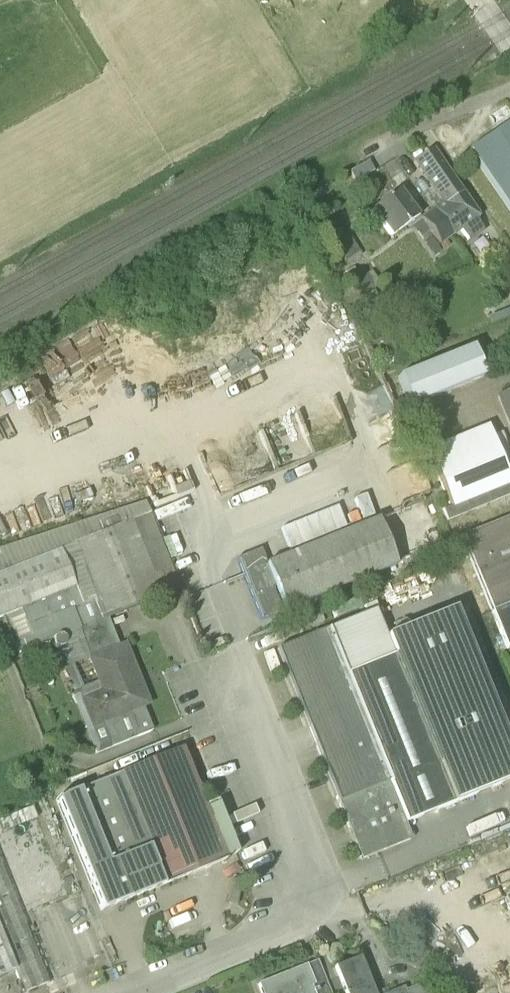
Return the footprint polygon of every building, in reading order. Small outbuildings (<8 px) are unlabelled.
[(468,151),(509,212),(509,122),(468,151)] [(438,196),(443,203),(459,192),(431,152),(415,162),(429,182),(438,196)] [(350,172),(355,182),(374,172),(368,162),(350,172)] [(427,204),(438,196),(429,182),(417,190),(427,204)] [(372,211),(391,236),(407,225),(418,216),(419,216),(399,191),(372,211)] [(451,236),(461,229),(475,218),(476,217),(459,192),(443,203),(432,211),(451,236)] [(429,231),(440,245),(451,236),(432,211),(421,220),(429,231)] [(421,236),(429,231),(421,220),(418,216),(407,225),(410,228),(416,229),(421,236)] [(483,229),(475,218),(461,229),(469,239),(483,229)] [(351,236),(336,246),(348,265),(363,255),(351,236)] [(372,270),(352,281),(358,294),(379,283),(372,270)] [(509,317),(509,308),(490,315),(493,323),(509,317)] [(397,378),(409,408),(484,378),(472,348),(397,378)] [(499,397),(509,425),(509,393),(499,397)] [(420,440),(429,462),(451,454),(442,432),(420,440)] [(490,439),(508,484),(509,483),(509,456),(502,435),(490,439)] [(433,463),(450,507),(508,484),(490,439),(433,463)] [(447,522),(509,496),(509,490),(508,484),(450,507),(442,511),(447,522)] [(76,544),(76,543),(131,521),(150,514),(145,502),(0,549),(0,574),(76,544)] [(338,505),(281,528),(290,551),(347,529),(338,505)] [(180,589),(150,514),(131,521),(162,596),(162,597),(180,589)] [(492,612),(509,605),(509,518),(461,537),(492,612)] [(266,565),(284,611),(395,567),(376,520),(266,565)] [(76,543),(76,544),(98,599),(105,618),(107,617),(107,618),(125,611),(123,606),(140,599),(142,604),(162,596),(131,521),(76,543)] [(98,599),(76,544),(0,574),(0,618),(1,618),(21,610),(46,600),(53,617),(72,609),(79,627),(100,619),(93,601),(98,599)] [(243,574),(263,566),(256,551),(236,559),(243,574)] [(243,574),(261,621),(267,618),(268,621),(276,617),(275,615),(281,613),(263,566),(243,574)] [(358,598),(330,609),(335,620),(363,609),(358,598)] [(79,630),(91,661),(124,647),(119,648),(107,618),(107,617),(105,618),(98,599),(93,601),(100,619),(79,627),(78,627),(79,630)] [(123,606),(125,611),(142,604),(140,599),(123,606)] [(57,637),(60,636),(53,617),(46,600),(21,610),(31,638),(23,642),(26,651),(35,648),(35,649),(51,642),(50,639),(54,638),(57,637)] [(492,612),(507,650),(509,649),(509,605),(492,612)] [(72,609),(53,617),(60,636),(61,637),(79,630),(78,627),(79,627),(72,609)] [(12,646),(23,642),(31,638),(21,610),(1,618),(12,646)] [(405,823),(509,781),(509,751),(453,610),(386,637),(393,656),(384,660),(345,675),(388,781),(405,823)] [(375,610),(366,614),(384,660),(393,656),(386,637),(375,610)] [(366,614),(327,630),(345,675),(384,660),(366,614)] [(96,754),(110,748),(100,723),(95,725),(87,704),(106,697),(105,694),(104,694),(91,661),(79,630),(61,637),(63,639),(64,642),(64,646),(61,648),(59,649),(75,689),(73,695),(96,754)] [(277,650),(338,801),(388,781),(345,675),(327,630),(277,650)] [(64,642),(63,639),(61,637),(57,637),(54,638),(52,641),(52,644),(53,647),(56,649),(59,649),(61,648),(64,646),(64,642)] [(95,725),(100,723),(143,706),(147,704),(139,684),(137,685),(133,676),(136,675),(124,647),(91,661),(104,694),(105,694),(106,697),(87,704),(95,725)] [(152,731),(143,706),(100,723),(110,748),(152,731)] [(182,749),(117,775),(162,887),(227,860),(226,858),(205,807),(182,749)] [(101,911),(162,887),(117,775),(56,800),(101,911)] [(405,823),(388,781),(338,801),(361,860),(412,839),(405,823)] [(205,807),(226,858),(237,853),(217,802),(205,807)] [(32,807),(0,820),(0,834),(37,819),(32,807)] [(15,970),(25,992),(48,983),(0,863),(0,933),(15,970)] [(15,970),(0,933),(0,977),(15,970)] [(360,957),(335,967),(345,992),(374,992),(360,957)] [(314,992),(330,992),(317,961),(306,965),(314,985),(311,986),(314,992)] [(311,986),(314,985),(306,965),(259,984),(263,992),(314,992),(311,986)] [(422,984),(405,991),(404,987),(389,992),(426,992),(422,984)]
